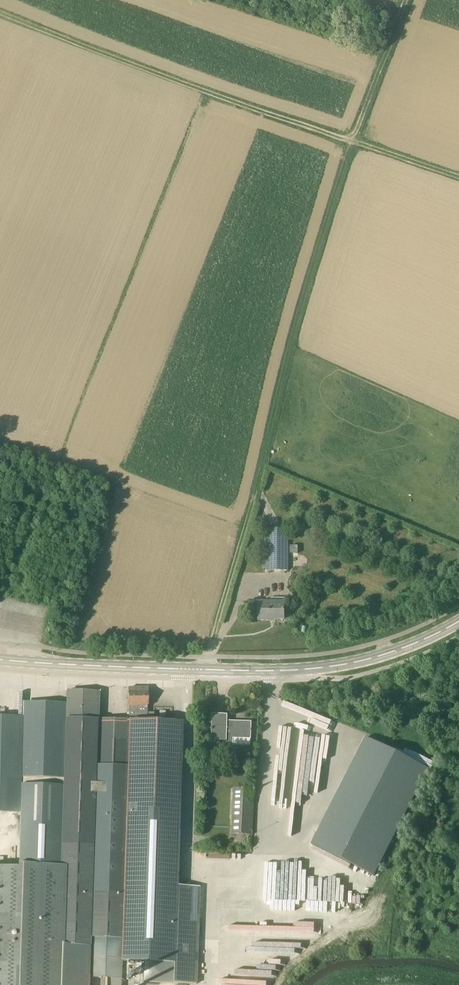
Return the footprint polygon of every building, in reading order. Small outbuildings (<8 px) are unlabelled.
[(265,570),(289,571),(289,550),(289,528),(267,528),(267,560),(262,560),(262,569),(265,569),(265,570)] [(270,619),(284,619),(284,597),(267,597),(267,601),(259,601),(259,620),(270,621),(270,619)] [(21,813),(19,870),(0,869),(0,984),(88,984),(89,978),(101,978),(101,984),(121,984),(122,961),(144,962),(143,982),(196,984),(199,923),(199,915),(188,914),(189,886),(177,886),(182,724),(154,723),(154,713),(148,713),(148,688),(129,688),(129,706),(129,707),(129,719),(147,719),(147,723),(130,723),(130,722),(98,721),(99,693),(98,693),(98,695),(82,694),(82,692),(81,692),(80,714),(66,713),(65,765),(22,764),(23,718),(0,717),(0,812),(21,813)] [(23,708),(23,718),(22,764),(65,765),(66,713),(66,709),(23,708)] [(233,745),(251,746),(251,732),(252,732),(252,729),(251,729),(251,722),(227,722),(227,716),(213,715),(213,729),(212,729),(212,731),(213,731),(213,740),(225,741),(225,751),(233,751),(233,745)] [(367,743),(314,850),(374,880),(427,773),(367,743)] [(254,789),(245,789),(245,788),(234,788),(232,833),(252,834),(254,789)] [(256,938),(257,932),(225,932),(224,950),(228,950),(228,937),(256,938)]
